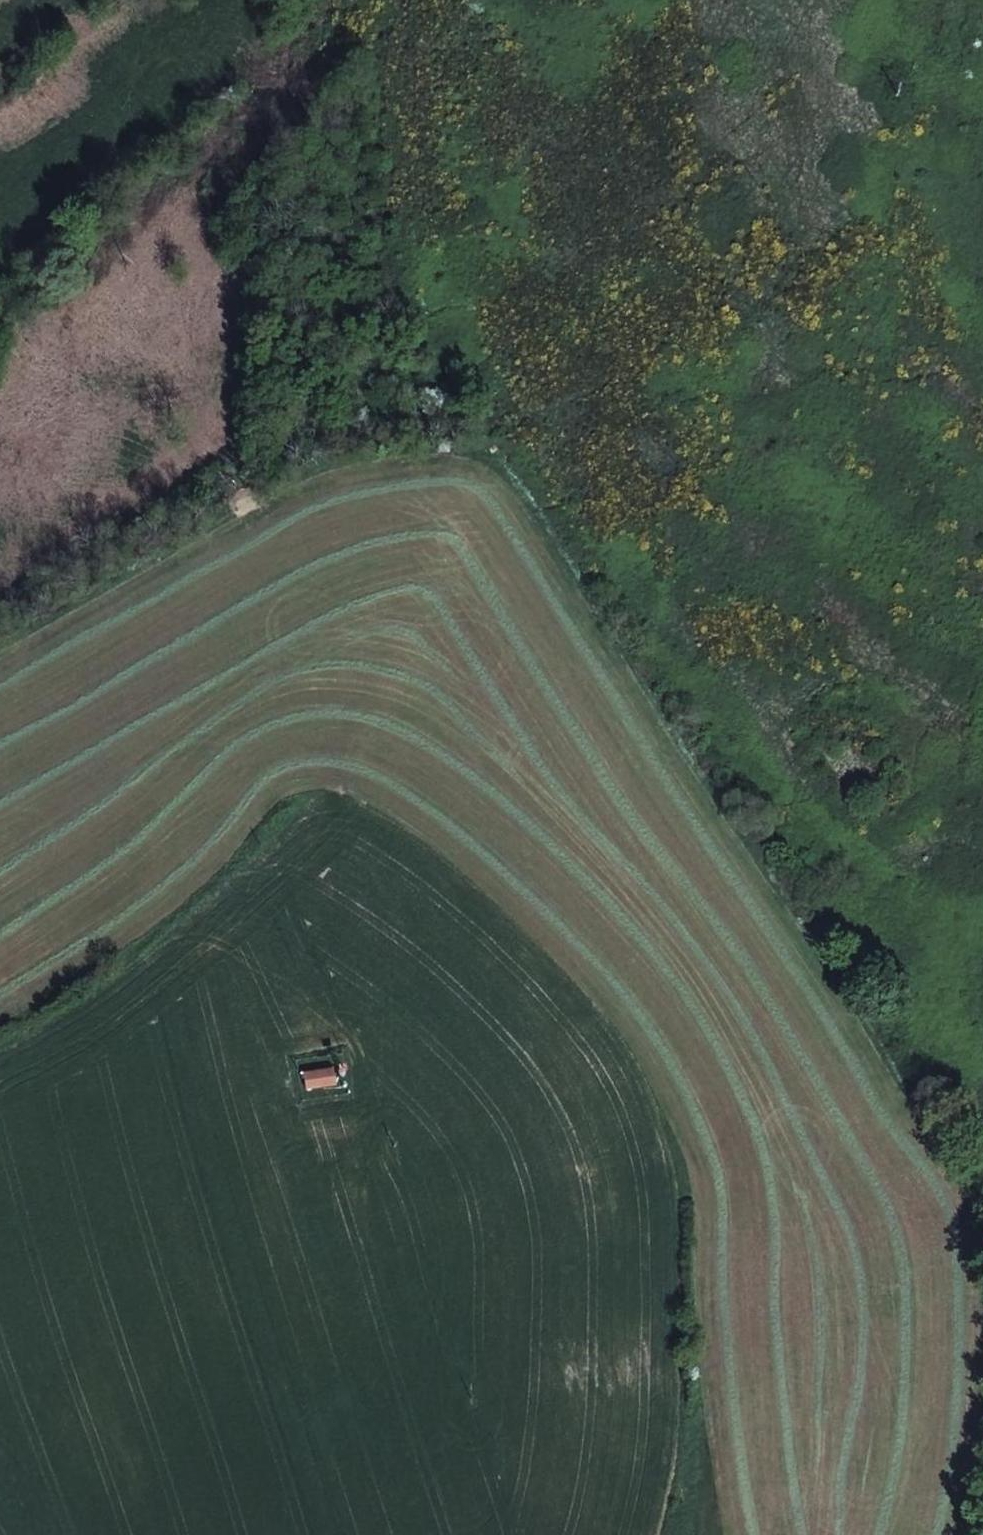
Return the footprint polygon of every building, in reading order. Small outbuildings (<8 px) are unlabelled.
[(336,1085),(334,1070),(304,1074),(306,1090),(336,1085)]
